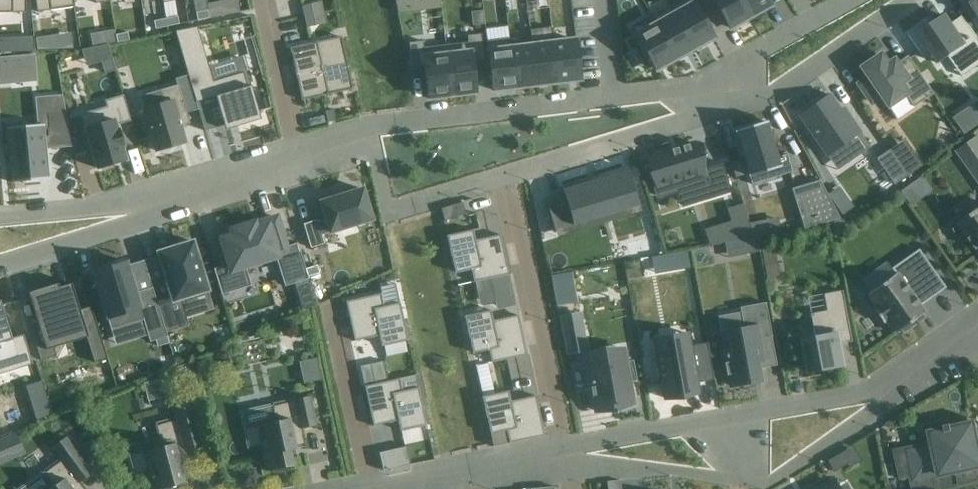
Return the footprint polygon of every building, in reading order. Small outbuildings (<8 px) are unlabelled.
[(1,13),(26,12),(25,0),(0,0),(0,13),(1,13)] [(37,12),(74,6),(73,0),(36,0),(37,12)] [(398,13),(441,8),(440,0),(395,0),(398,13)] [(670,5),(694,48),(697,46),(704,43),(703,42),(714,37),(701,15),(693,0),(678,0),(670,5)] [(706,13),(718,7),(729,28),(738,23),(739,25),(749,19),(748,18),(750,17),(750,16),(741,0),(699,0),(706,13)] [(750,16),(752,15),(753,17),(763,11),(763,9),(771,5),(768,0),(741,0),(750,16)] [(976,15),(975,16),(976,17),(977,16),(977,17),(977,0),(966,0),(976,15)] [(310,4),(301,6),(304,16),(313,14),(310,4)] [(652,15),(651,15),(675,58),(678,57),(685,53),(684,53),(694,48),(670,5),(669,5),(674,13),(657,23),(652,15)] [(220,8),(208,10),(209,18),(221,16),(220,8)] [(208,10),(196,12),(197,20),(209,18),(208,10)] [(483,10),(471,11),(472,25),(484,24),(483,10)] [(313,14),(304,16),(306,27),(315,25),(313,14)] [(651,15),(631,26),(636,35),(655,69),(665,63),(666,64),(672,60),(675,58),(651,15)] [(177,16),(165,18),(167,26),(179,24),(177,16)] [(224,56),(260,52),(255,16),(220,21),(224,56)] [(906,34),(921,54),(928,49),(938,63),(949,56),(958,70),(977,57),(977,38),(969,25),(958,33),(946,16),(931,26),(926,20),(906,34)] [(165,18),(153,21),(155,29),(167,26),(165,18)] [(196,26),(175,31),(188,74),(196,102),(215,96),(223,125),(236,121),(238,126),(261,119),(251,85),(247,86),(243,72),(212,81),(197,28),(197,26),(196,26)] [(127,32),(115,34),(117,42),(129,40),(127,32)] [(468,42),(446,45),(452,95),(454,95),(455,96),(466,95),(466,93),(475,92),(472,61),(484,60),(481,34),(467,36),(468,42)] [(0,38),(0,53),(28,51),(27,36),(0,38)] [(341,36),(290,47),(296,73),(347,62),(341,36)] [(509,38),(486,41),(491,82),(492,90),(504,88),(504,89),(511,88),(515,87),(509,38)] [(510,38),(509,38),(515,87),(525,86),(526,86),(533,85),(536,84),(531,45),(511,48),(510,38)] [(575,40),(553,42),(558,82),(561,81),(561,82),(569,81),(568,81),(580,79),(575,40)] [(422,41),(408,43),(412,69),(424,67),(428,98),(438,97),(438,98),(449,97),(449,95),(452,95),(446,45),(423,47),(422,41)] [(553,42),(531,45),(536,84),(558,82),(553,42)] [(905,93),(914,106),(933,93),(907,55),(895,63),(893,60),(887,64),(880,55),(862,67),(868,77),(859,84),(871,102),(881,95),(888,105),(905,93)] [(59,82),(58,56),(1,57),(2,83),(59,82)] [(112,58),(101,61),(104,73),(116,70),(112,58)] [(347,62),(296,73),(302,100),(353,89),(347,62)] [(162,103),(143,108),(156,151),(185,143),(181,129),(180,126),(186,124),(189,123),(186,112),(198,108),(196,102),(188,74),(175,78),(177,85),(158,90),(162,103)] [(826,155),(840,145),(850,161),(870,147),(860,132),(860,131),(849,115),(845,117),(829,94),(799,115),(826,155)] [(107,107),(81,115),(83,119),(86,131),(82,132),(86,145),(90,144),(97,168),(126,160),(122,146),(123,146),(118,129),(117,130),(115,124),(130,120),(123,96),(106,101),(107,107)] [(956,118),(966,134),(977,125),(977,103),(956,118)] [(42,128),(7,131),(12,180),(11,180),(11,182),(13,182),(13,180),(46,177),(45,164),(44,145),(67,143),(69,143),(70,143),(71,142),(65,108),(54,109),(56,127),(42,128)] [(333,109),(325,111),(327,122),(336,120),(333,109)] [(786,152),(776,155),(766,121),(735,130),(751,184),(792,171),(786,152)] [(977,180),(977,137),(957,151),(977,180)] [(677,188),(677,185),(689,181),(694,199),(730,188),(722,162),(702,169),(694,143),(648,157),(653,171),(648,172),(655,194),(677,188)] [(889,149),(876,158),(894,185),(907,176),(896,159),(889,149)] [(911,149),(896,159),(907,176),(922,165),(911,149)] [(562,193),(545,198),(555,231),(635,206),(625,171),(627,170),(627,169),(590,180),(589,178),(560,187),(562,193)] [(909,204),(931,189),(922,176),(900,191),(909,204)] [(819,180),(792,189),(804,228),(839,218),(819,180)] [(316,220),(303,224),(310,248),(324,244),(321,235),(372,219),(362,189),(320,202),(326,219),(317,222),(316,220)] [(842,195),(832,202),(841,216),(852,209),(842,195)] [(743,203),(728,208),(737,240),(753,237),(748,222),(743,203)] [(963,242),(969,238),(977,250),(977,211),(960,224),(960,225),(954,229),(963,242)] [(608,261),(658,253),(652,216),(602,224),(608,261)] [(833,222),(837,235),(847,232),(843,219),(833,222)] [(762,220),(748,222),(753,237),(765,235),(762,220)] [(225,265),(213,269),(221,294),(251,285),(245,266),(275,257),(284,286),(308,279),(297,243),(285,246),(278,222),(256,229),(254,222),(231,229),(231,231),(216,236),(225,265)] [(473,229),(446,235),(454,273),(470,269),(473,282),(508,274),(499,235),(475,240),(473,229)] [(753,238),(743,239),(745,253),(760,251),(757,237),(753,238)] [(165,275),(150,280),(152,287),(166,332),(189,325),(180,299),(208,290),(192,241),(167,249),(168,253),(159,255),(165,275)] [(774,245),(761,247),(764,262),(777,260),(774,245)] [(891,268),(895,274),(867,294),(875,305),(872,307),(883,323),(886,321),(894,333),(900,329),(903,333),(918,322),(915,318),(924,312),(919,306),(946,287),(918,249),(891,268)] [(690,267),(687,251),(680,252),(681,255),(683,255),(685,264),(682,264),(683,268),(690,267)] [(127,262),(93,272),(111,330),(143,320),(150,342),(167,336),(166,332),(152,287),(136,292),(127,262)] [(347,268),(358,274),(358,262),(347,268)] [(17,271),(20,279),(40,273),(37,265),(17,271)] [(58,283),(28,292),(37,323),(30,325),(41,360),(56,355),(53,347),(86,337),(94,362),(107,358),(91,306),(79,310),(71,283),(59,287),(58,283)] [(381,293),(346,301),(354,341),(379,336),(381,346),(408,340),(395,283),(379,286),(381,293)] [(261,285),(228,295),(238,330),(272,320),(261,285)] [(824,294),(827,310),(810,313),(815,337),(800,339),(806,372),(841,365),(837,344),(851,341),(842,290),(824,294)] [(274,319),(311,307),(306,291),(268,303),(274,319)] [(29,359),(31,364),(33,364),(23,334),(12,338),(1,301),(0,301),(0,368),(29,359)] [(726,362),(724,362),(726,375),(728,374),(731,385),(760,380),(756,360),(761,359),(761,360),(762,360),(759,339),(772,337),(765,302),(739,307),(743,328),(726,331),(730,348),(724,350),(726,362)] [(492,321),(490,310),(464,316),(472,353),(488,350),(491,363),(526,355),(517,315),(492,321)] [(579,314),(561,317),(568,352),(586,349),(579,314)] [(687,333),(654,340),(656,353),(664,398),(698,392),(696,381),(713,377),(707,344),(690,347),(687,333)] [(317,357),(299,361),(303,383),(322,379),(317,357)] [(587,368),(595,411),(633,404),(629,383),(637,382),(633,360),(587,368)] [(383,361),(360,366),(364,386),(388,381),(383,361)] [(197,378),(193,362),(172,367),(175,377),(179,376),(181,382),(197,378)] [(487,363),(475,366),(477,377),(489,374),(487,363)] [(399,378),(364,386),(373,426),(398,420),(400,431),(426,425),(418,388),(415,375),(399,378)] [(75,377),(49,382),(53,406),(80,401),(75,377)] [(164,379),(148,380),(148,398),(165,397),(164,379)] [(508,390),(482,396),(490,434),(493,446),(509,443),(544,435),(535,395),(511,401),(508,390)] [(316,425),(309,396),(294,400),(294,401),(273,405),(273,404),(271,405),(275,421),(257,425),(257,427),(245,429),(248,446),(261,444),(267,471),(293,466),(290,450),(295,448),(294,446),(303,444),(304,447),(305,446),(302,429),(316,425)] [(190,404),(174,408),(177,419),(157,425),(156,424),(155,424),(161,447),(143,452),(143,453),(131,457),(136,473),(148,470),(153,488),(160,488),(171,486),(172,488),(186,485),(182,471),(190,468),(191,471),(192,471),(187,452),(201,448),(190,404)] [(940,475),(977,467),(977,462),(976,453),(977,453),(977,444),(973,423),(970,424),(969,418),(949,422),(950,425),(945,426),(945,429),(930,432),(933,444),(916,448),(920,463),(910,465),(915,488),(943,488),(940,475)] [(95,436),(83,445),(92,458),(100,452),(95,436)] [(65,437),(52,446),(62,459),(44,472),(44,471),(43,472),(53,486),(49,488),(85,488),(80,482),(92,474),(65,437)] [(9,460),(0,439),(0,464),(9,460)] [(406,446),(379,452),(383,471),(410,464),(406,446)]
